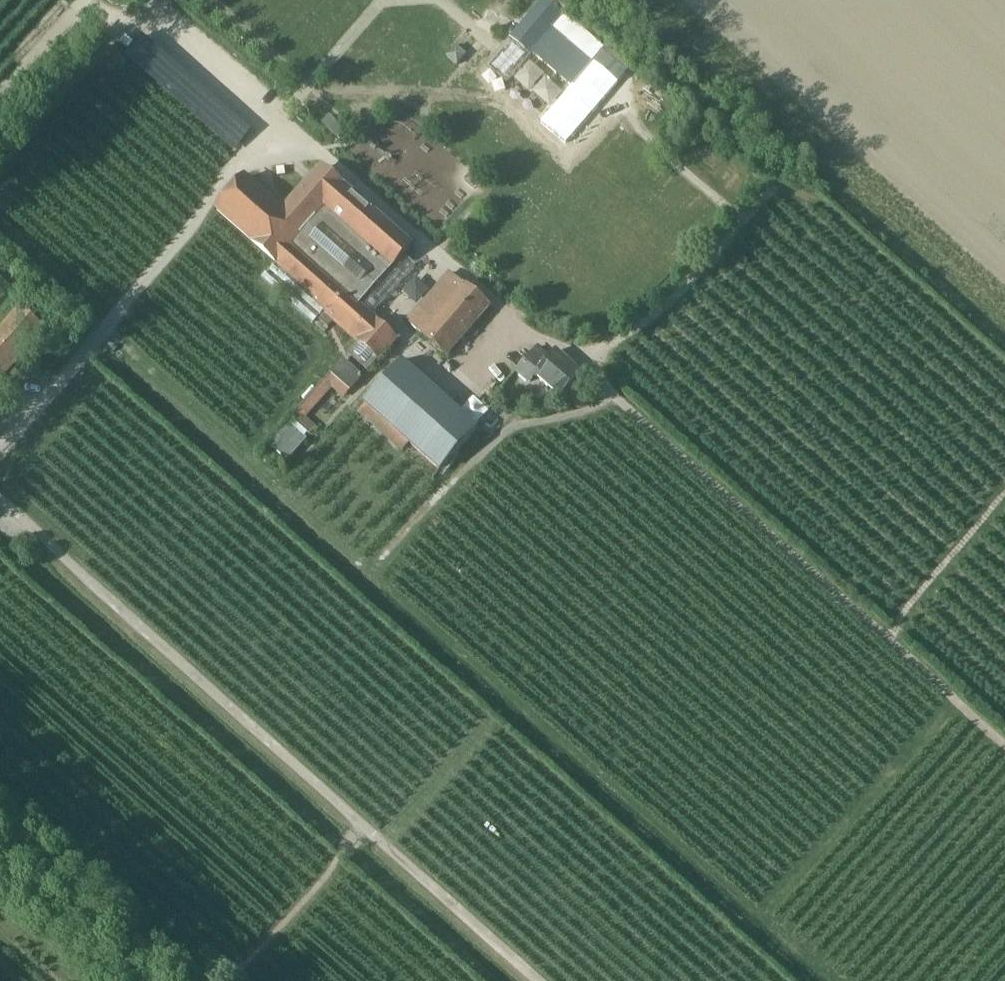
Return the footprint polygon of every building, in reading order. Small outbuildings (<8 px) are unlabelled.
[(481,16),(494,32),(530,0),(499,0),(481,16)] [(562,15),(570,5),(564,0),(548,0),(547,2),(544,0),(511,39),(487,67),(507,84),(532,56),(530,55),(532,52),(571,85),(592,60),(602,49),(562,15)] [(252,131),(143,35),(126,55),(235,150),(252,131)] [(348,137),(330,121),(322,130),(341,146),(348,137)] [(214,214),(274,266),(262,279),(313,324),(325,312),(360,342),(349,355),(369,373),(396,341),(358,307),(412,247),(323,168),(283,213),(245,179),(214,214)] [(404,295),(397,292),(389,306),(410,318),(430,281),(416,273),(404,295)] [(447,357),(489,307),(450,274),(408,324),(447,357)] [(45,327),(20,305),(0,328),(0,377),(45,327)] [(539,348),(517,373),(529,384),(535,377),(559,398),(580,374),(557,353),(551,359),(539,348)] [(344,399),(364,377),(344,359),(295,414),(267,443),(287,462),(318,428),(307,417),(333,389),(344,399)] [(365,405),(357,413),(419,467),(433,479),(441,471),(440,470),(477,428),(402,363),(365,405)]
